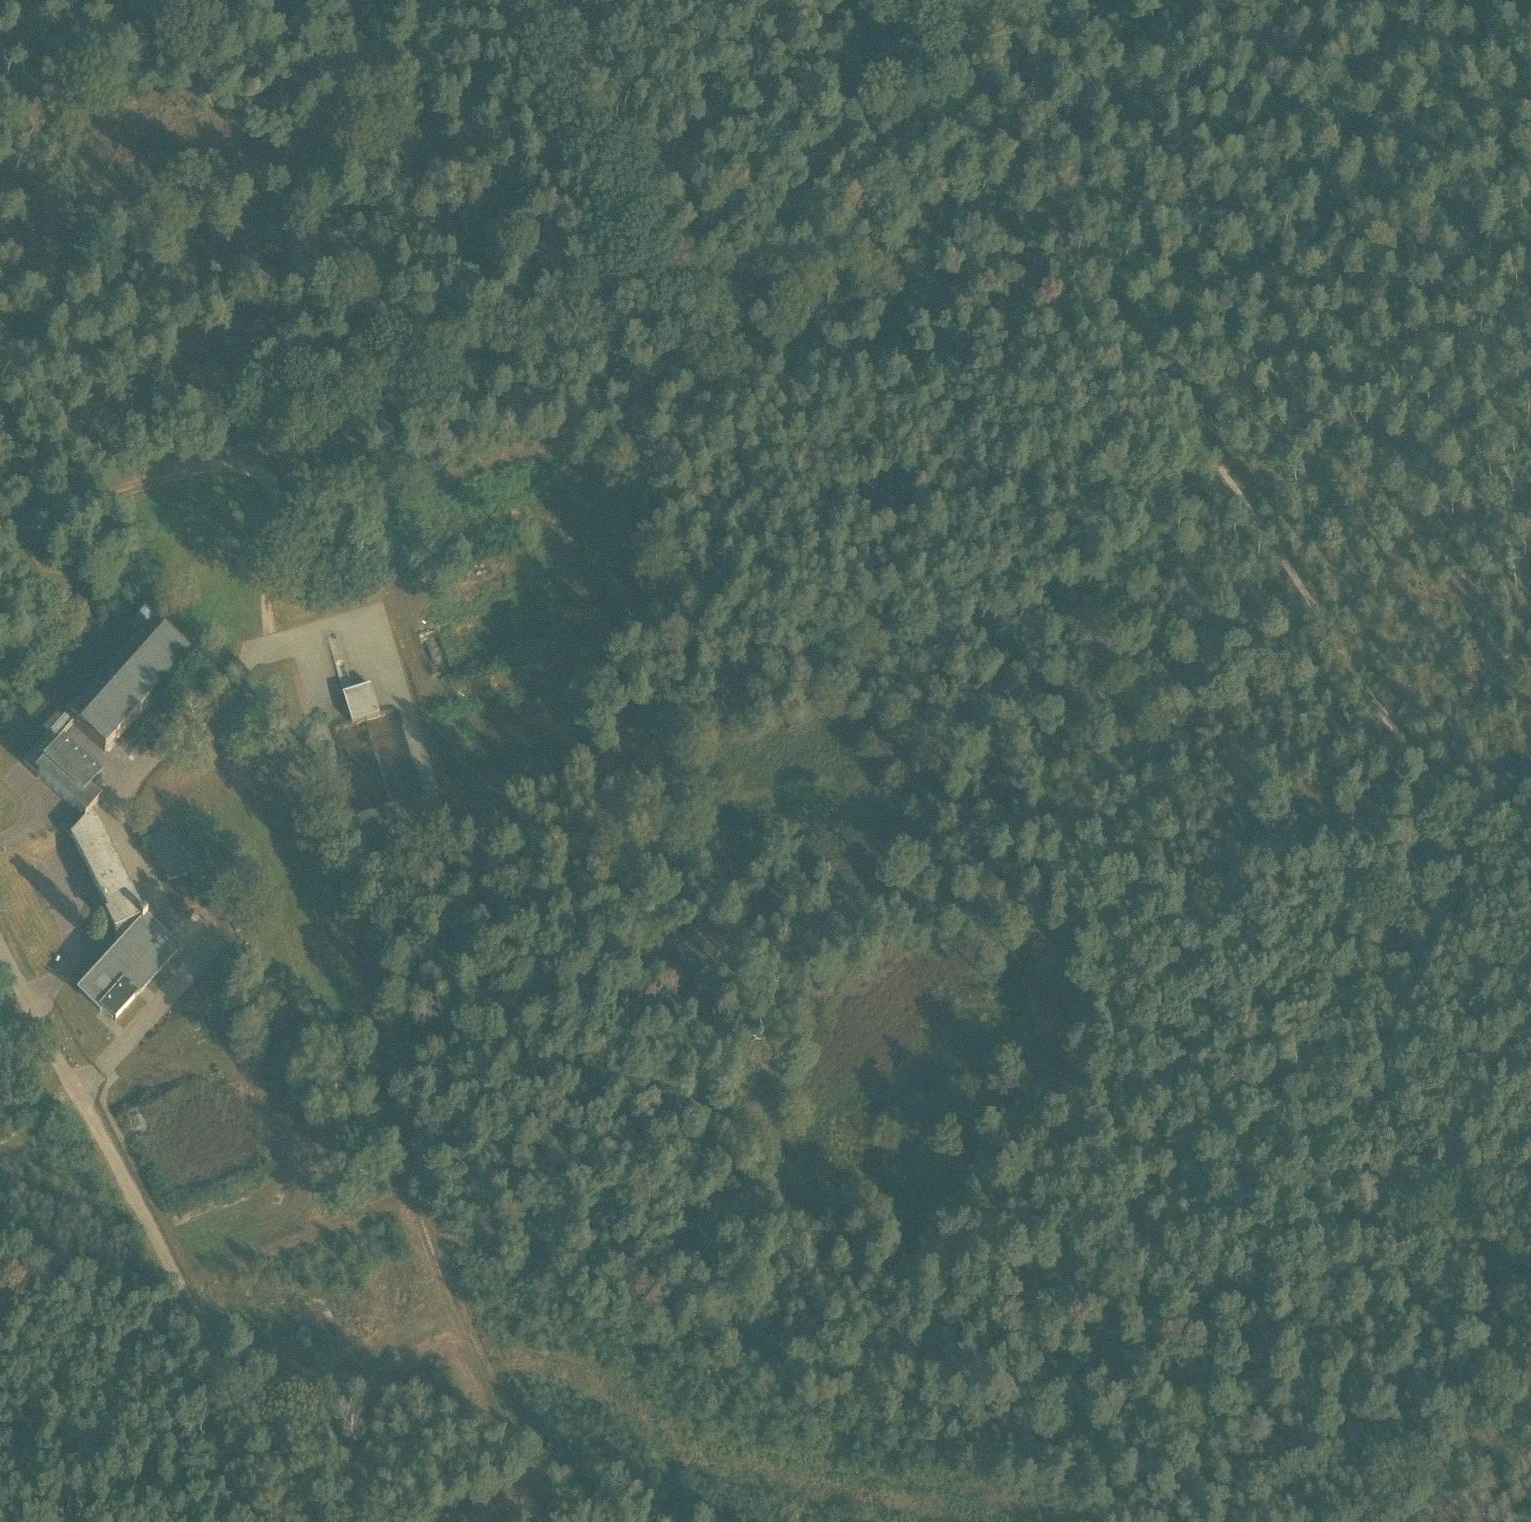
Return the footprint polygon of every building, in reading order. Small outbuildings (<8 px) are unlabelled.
[(82,725),(111,750),(187,664),(156,636),(86,710),(78,703),(24,764),(39,777),(38,778),(86,821),(71,838),(72,839),(109,915),(108,916),(116,931),(116,944),(121,949),(81,993),(80,992),(79,993),(102,1013),(103,1011),(116,1022),(181,951),(150,923),(95,813),(101,807),(90,797),(100,785),(60,749),(45,768),(39,762),(76,719),(82,725)] [(343,693),(352,724),(380,716),(371,685),(343,693)] [(171,831),(149,840),(169,884),(190,874),(171,831)]
